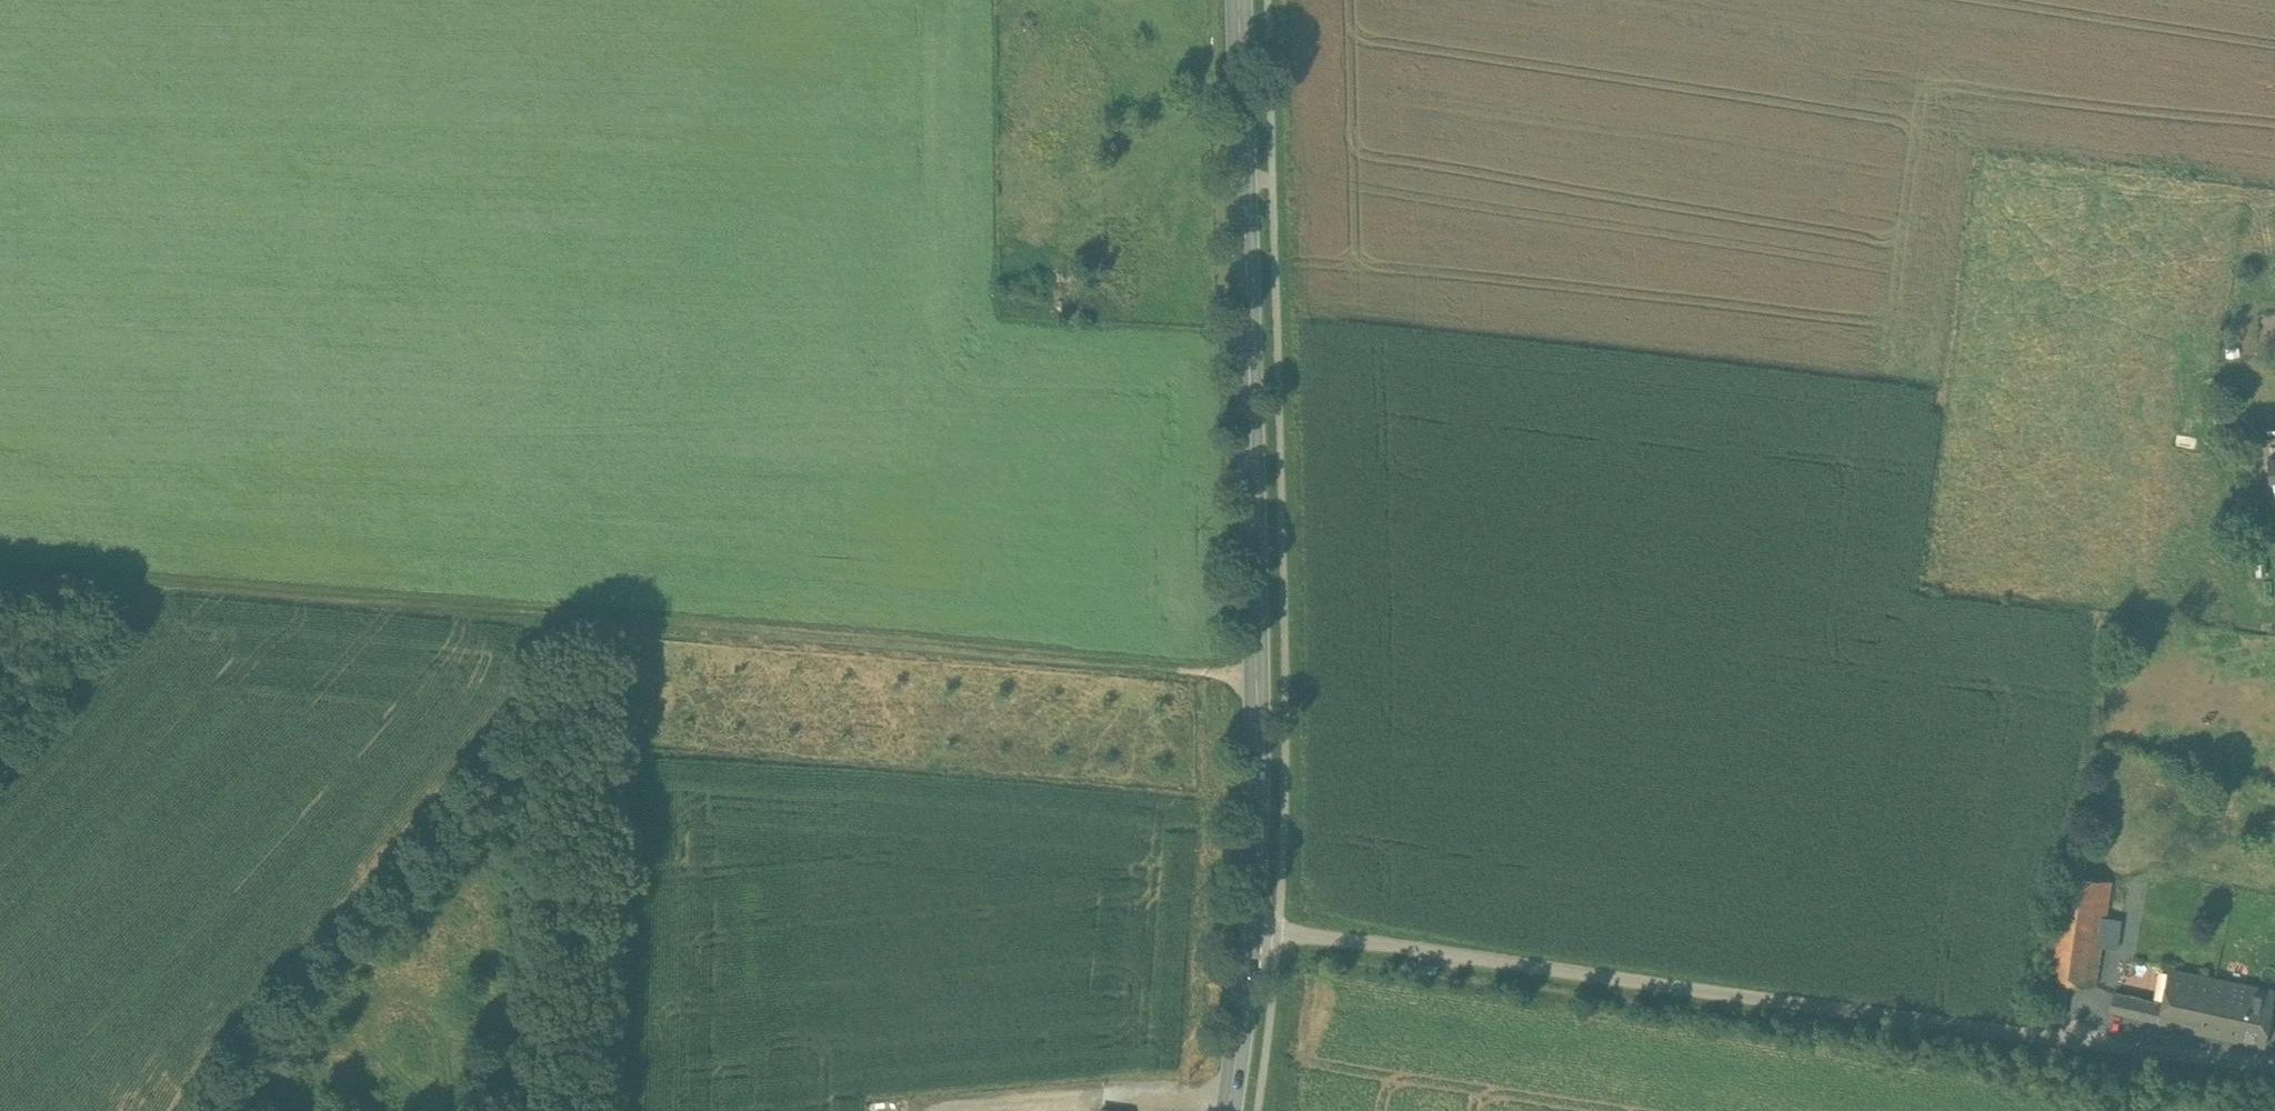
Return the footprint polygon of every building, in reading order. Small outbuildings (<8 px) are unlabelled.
[(2083,876),(2060,872),(2044,977),(2068,981),(2095,985),(2102,946),(2117,948),(2122,919),(2106,917),(2112,880),(2083,876)] [(2167,1004),(2164,1022),(2210,1032),(2217,997),(2218,997),(2221,982),(2172,971),(2167,1004)] [(2068,981),(2044,977),(2040,1003),(2064,1007),(2068,981)] [(2271,992),(2221,982),(2218,997),(2217,997),(2210,1032),(2262,1043),(2271,992)] [(2164,1022),(2167,1004),(2114,993),(2110,1010),(2164,1022)]
